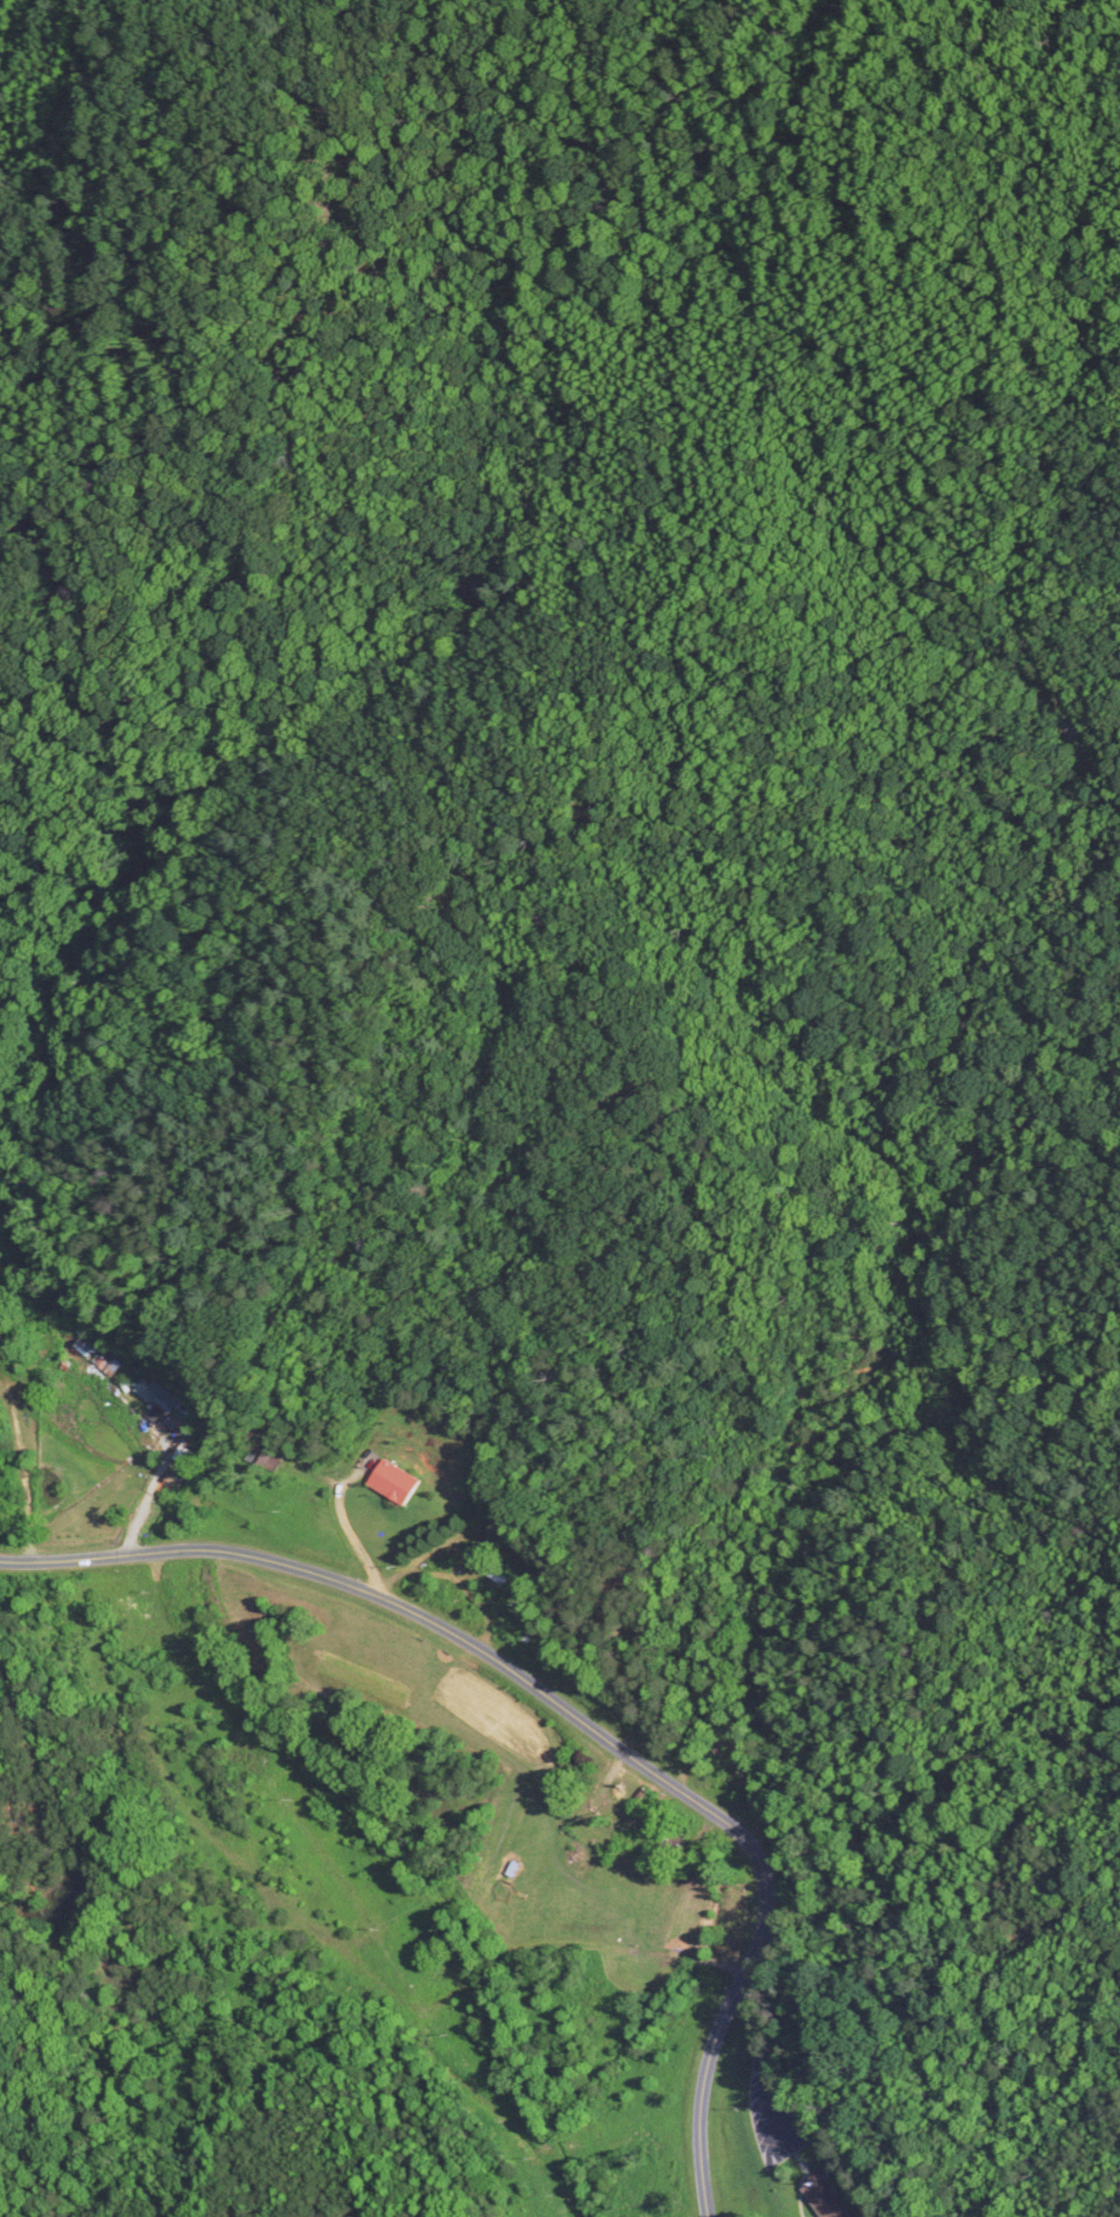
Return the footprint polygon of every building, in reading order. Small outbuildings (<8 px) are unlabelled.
[(80,1366),(67,1359),(59,1376),(73,1382),(80,1366)] [(138,1390),(167,1418),(176,1408),(148,1380),(138,1390)] [(260,1465),(265,1446),(253,1442),(248,1462),(260,1465)] [(410,1506),(424,1481),(383,1459),(370,1484),(410,1506)] [(679,1835),(669,1828),(659,1841),(669,1848),(679,1835)] [(794,2185),(814,2216),(839,2216),(845,2213),(817,2170),(794,2185)]
